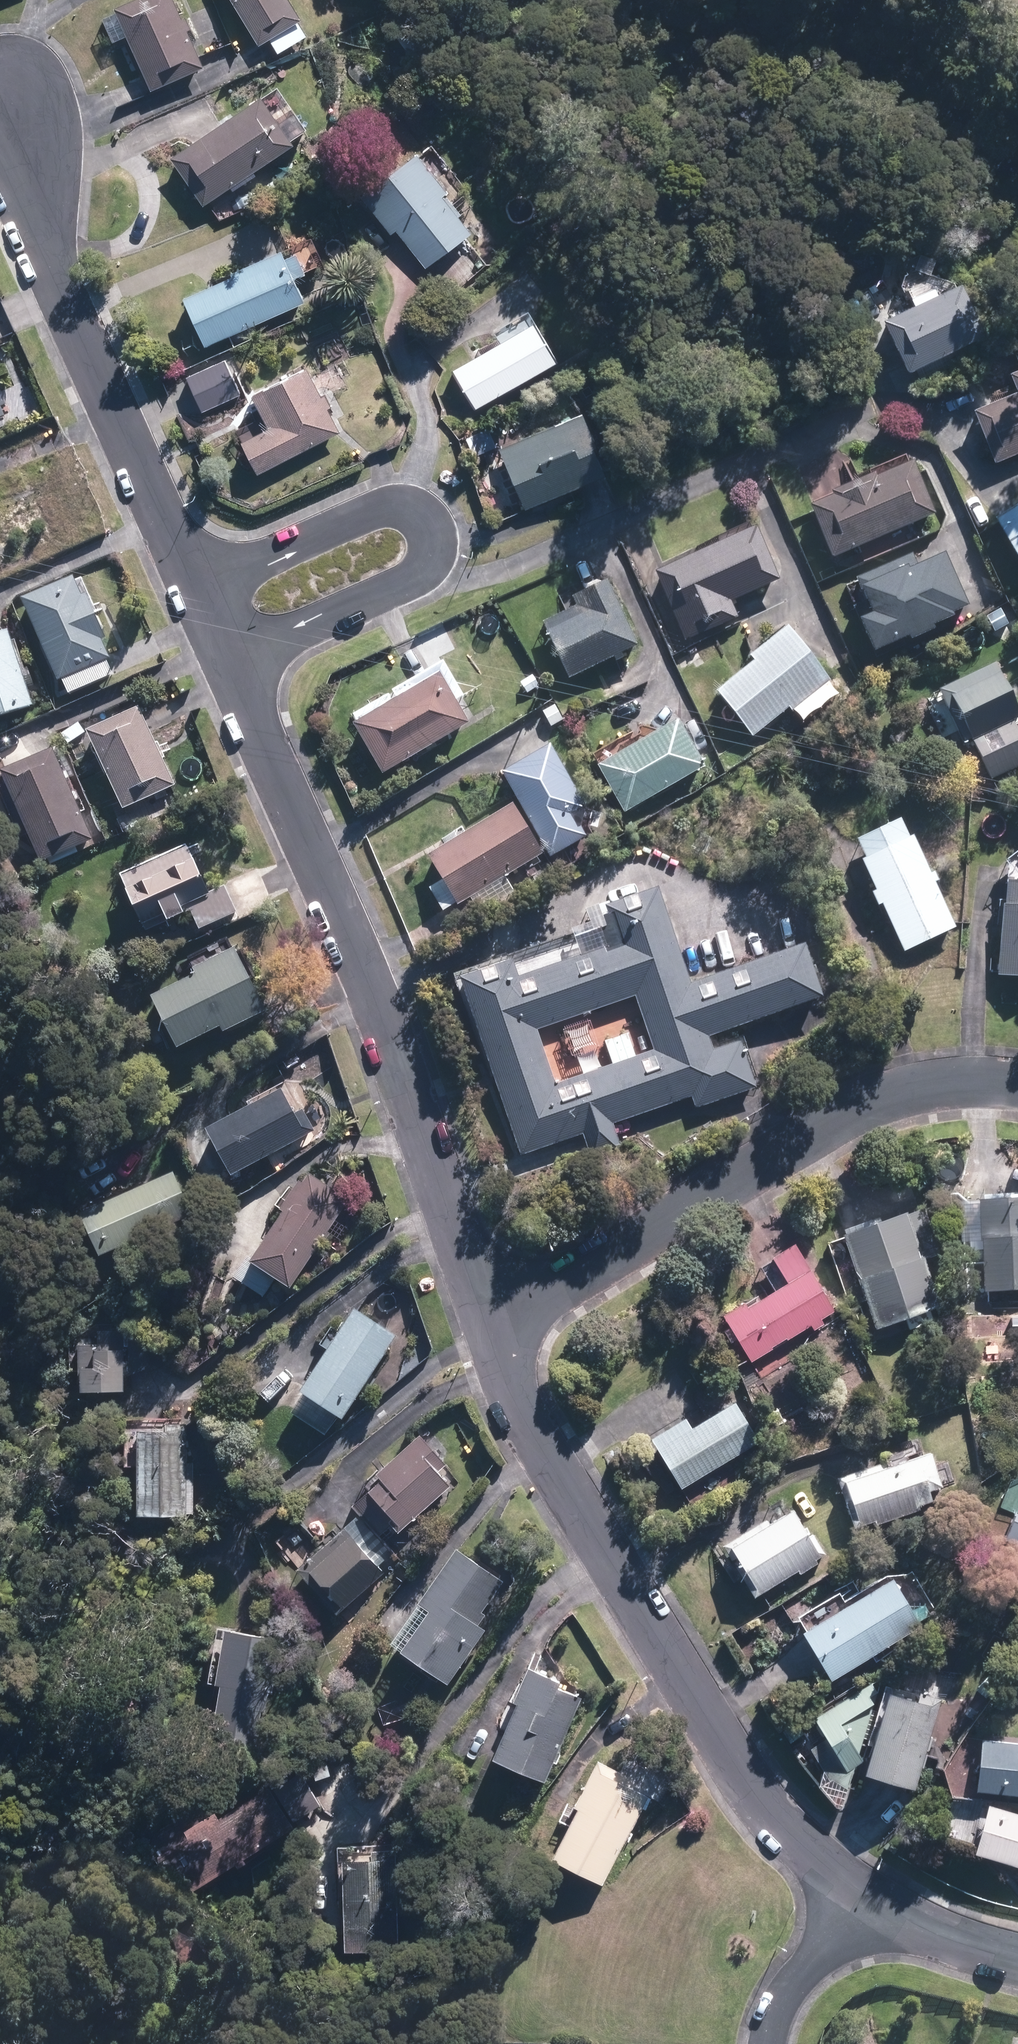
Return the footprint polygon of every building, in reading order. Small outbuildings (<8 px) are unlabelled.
[(117,9),(152,91),(207,67),(177,0),(138,0),(117,9)] [(258,45),(269,39),(277,54),(310,37),(290,0),(234,0),(258,45)] [(265,98),(292,136),(309,124),(282,86),(265,98)] [(292,136),(265,98),(263,96),(174,161),(206,206),(296,141),(292,136)] [(428,269),(477,232),(447,193),(453,188),(423,150),(362,198),(391,235),(398,229),(428,269)] [(310,301),(286,248),(232,271),(233,273),(185,295),(207,346),(310,301)] [(889,317),(914,370),(1017,321),(1017,316),(995,267),(889,317)] [(560,357),(537,320),(532,312),(495,335),(500,343),(453,372),(476,409),(560,357)] [(223,356),(184,375),(203,413),(242,394),(223,356)] [(271,425),(243,439),(259,471),(341,429),(310,369),(256,397),(271,425)] [(997,457),(1017,449),(1017,384),(975,402),(997,457)] [(525,508),(615,471),(589,408),(499,445),(525,508)] [(812,504),(836,558),(939,512),(915,458),(812,504)] [(994,520),(1017,557),(1017,504),(994,520)] [(687,642),(742,618),(734,600),(782,579),(758,525),(655,570),(687,642)] [(970,607),(946,549),(919,560),(916,554),(861,576),(876,611),(862,617),(875,649),(908,635),(909,639),(935,629),(932,622),(970,607)] [(83,576),(27,598),(66,695),(122,673),(83,576)] [(566,610),(543,619),(568,675),(639,644),(609,576),(560,597),(566,610)] [(793,710),(833,676),(793,628),(718,690),(756,735),(790,707),(793,710)] [(0,637),(0,718),(34,708),(13,633),(0,637)] [(923,695),(964,787),(1017,764),(1017,712),(996,663),(923,695)] [(470,725),(440,671),(353,719),(383,772),(470,725)] [(833,676),(793,710),(804,723),(844,689),(833,676)] [(143,709),(91,732),(125,809),(178,785),(143,709)] [(658,733),(600,763),(624,809),(709,765),(684,719),(658,733)] [(546,852),(549,857),(586,837),(573,813),(587,806),(554,743),(503,770),(518,799),(546,852)] [(95,840),(59,748),(7,768),(44,860),(95,840)] [(546,852),(518,799),(477,821),(480,825),(431,851),(444,877),(429,885),(443,912),(470,897),(480,917),(520,896),(508,872),(538,856),(546,852)] [(906,813),(853,837),(904,951),(958,927),(906,813)] [(207,934),(245,917),(229,882),(210,891),(190,845),(124,874),(149,930),(196,909),(207,934)] [(1002,876),(998,976),(1017,976),(1017,877),(1002,876)] [(624,946),(610,950),(607,942),(518,971),(513,957),(462,973),(522,1155),(583,1135),(589,1153),(621,1143),(614,1122),(695,1096),(698,1106),(758,1086),(743,1040),(715,1049),(711,1037),(827,999),(808,940),(690,978),(660,885),(609,902),(624,946)] [(228,1033),(270,1007),(230,940),(191,964),(196,972),(155,997),(186,1049),(224,1026),(228,1033)] [(209,1128),(221,1148),(203,1158),(216,1182),(234,1171),(237,1176),(317,1129),(304,1106),(299,1109),(284,1084),(209,1128)] [(86,1213),(105,1254),(202,1210),(183,1169),(86,1213)] [(266,1295),(276,1277),(299,1290),(348,1203),(301,1177),(254,1259),(249,1256),(236,1278),(266,1295)] [(979,1196),(985,1287),(1017,1284),(1017,1193),(979,1196)] [(909,1208),(842,1233),(878,1328),(944,1303),(909,1208)] [(773,1255),(789,1280),(751,1303),(747,1298),(722,1314),(752,1362),(839,1308),(796,1241),(773,1255)] [(343,1419),(398,1334),(357,1307),(302,1392),(343,1419)] [(130,1395),(133,1350),(110,1348),(110,1343),(83,1341),(81,1377),(88,1378),(88,1393),(130,1395)] [(683,1485),(735,1454),(765,1437),(735,1386),(654,1434),(683,1485)] [(196,1462),(188,1462),(190,1422),(172,1421),(172,1433),(143,1433),(141,1517),(187,1518),(187,1514),(195,1514),(196,1462)] [(404,1530),(453,1483),(440,1469),(449,1461),(421,1431),(363,1486),(404,1530)] [(857,1526),(933,1501),(929,1488),(942,1484),(930,1448),(841,1477),(857,1526)] [(823,1561),(820,1556),(826,1551),(796,1505),(773,1520),(769,1515),(722,1545),(726,1551),(756,1597),(798,1570),(801,1575),(823,1561)] [(1006,1536),(1017,1541),(1017,1506),(1006,1536)] [(398,1555),(359,1514),(307,1564),(345,1605),(398,1555)] [(504,1580),(459,1547),(391,1639),(447,1680),(491,1621),(479,1612),(504,1580)] [(897,1575),(806,1630),(834,1676),(925,1621),(897,1575)] [(208,1683),(219,1683),(218,1744),(272,1745),(274,1630),(210,1628),(208,1683)] [(584,1689),(532,1668),(495,1758),(547,1779),(584,1689)] [(868,1682),(786,1727),(836,1807),(862,1771),(918,1786),(938,1701),(868,1682)] [(1017,1793),(1017,1741),(982,1739),(979,1789),(1017,1793)] [(557,1821),(568,1827),(552,1858),(604,1884),(654,1786),(597,1757),(572,1807),(566,1804),(557,1821)] [(266,1785),(224,1812),(201,1777),(147,1812),(170,1847),(198,1890),(293,1828),(266,1785)] [(990,1803),(975,1853),(1017,1866),(1017,1811),(990,1803)] [(400,1849),(348,1847),(344,1947),(395,1949),(400,1849)]
